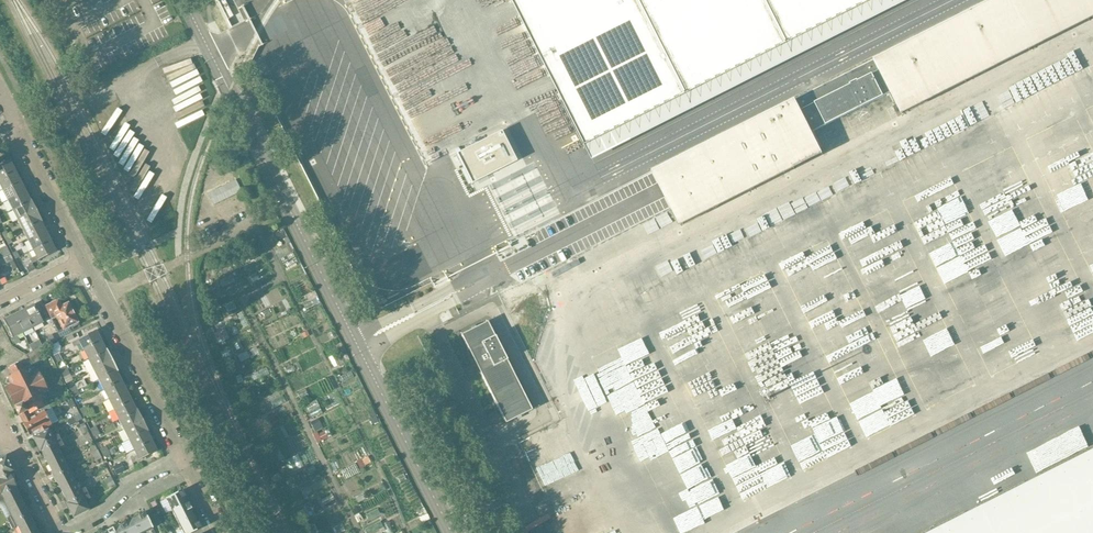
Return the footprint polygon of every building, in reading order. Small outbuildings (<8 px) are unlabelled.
[(227,19),(232,16),(224,0),(217,0),(227,19)] [(585,146),(874,0),(512,0),(585,146)] [(874,60),(653,172),(680,226),(822,154),(812,133),(891,94),(874,60)] [(501,132),(456,154),(471,185),(516,162),(501,132)] [(15,171),(9,161),(0,166),(0,179),(15,171)] [(0,179),(0,187),(2,190),(20,181),(15,171),(0,179)] [(20,181),(2,190),(7,200),(25,191),(20,181)] [(230,183),(207,194),(213,206),(241,192),(238,187),(238,186),(233,189),(230,183)] [(25,191),(7,200),(12,210),(30,201),(25,191)] [(30,201),(12,210),(17,220),(36,211),(31,200),(30,201)] [(36,211),(17,220),(22,230),(40,221),(40,222),(42,221),(36,211)] [(40,221),(22,230),(27,240),(45,231),(40,222),(40,221)] [(45,231),(27,240),(32,250),(50,241),(45,231)] [(50,241),(32,250),(35,256),(29,260),(31,264),(55,252),(50,241)] [(292,255),(280,261),(286,272),(298,266),(292,255)] [(34,269),(32,264),(25,268),(27,272),(34,269)] [(234,283),(230,276),(218,283),(222,290),(234,283)] [(78,322),(74,316),(68,303),(61,306),(58,300),(44,307),(51,319),(56,317),(62,329),(57,332),(60,338),(80,328),(77,322),(78,322)] [(34,305),(23,310),(32,328),(43,323),(34,305)] [(23,310),(13,315),(22,333),(32,328),(23,310)] [(268,310),(257,316),(261,322),(271,316),(268,310)] [(3,320),(15,345),(20,342),(16,336),(22,333),(13,315),(3,320)] [(486,322),(460,335),(505,423),(531,410),(486,322)] [(216,344),(225,340),(220,330),(211,334),(216,344)] [(73,347),(80,344),(83,350),(101,341),(95,331),(71,343),(73,347)] [(106,351),(105,350),(101,341),(83,350),(88,360),(106,351)] [(44,359),(38,349),(26,355),(31,366),(44,359)] [(106,350),(105,350),(106,351),(88,360),(93,370),(112,360),(106,350)] [(112,360),(93,370),(98,380),(116,371),(116,372),(117,371),(112,360)] [(23,369),(20,362),(8,368),(11,375),(6,378),(6,379),(5,383),(9,384),(9,385),(4,387),(15,408),(14,408),(18,416),(18,415),(22,422),(24,421),(44,412),(50,409),(45,401),(48,399),(44,393),(47,391),(37,370),(32,373),(32,372),(33,369),(33,368),(33,369),(29,367),(23,369)] [(116,372),(116,371),(98,380),(103,390),(121,381),(116,372)] [(126,391),(121,381),(103,390),(108,400),(126,391)] [(126,391),(108,400),(113,410),(131,401),(126,391)] [(131,401),(113,410),(118,420),(136,411),(136,410),(131,401)] [(136,411),(118,420),(123,430),(142,420),(137,410),(136,410),(136,411)] [(44,412),(24,421),(22,422),(29,436),(32,434),(33,437),(47,430),(46,427),(51,425),(44,412)] [(142,420),(123,430),(128,440),(146,431),(146,432),(148,431),(142,420)] [(650,436),(655,453),(679,446),(673,426),(656,431),(657,434),(650,436)] [(53,427),(47,430),(33,437),(32,438),(39,451),(60,441),(57,437),(58,436),(53,427)] [(146,431),(128,440),(133,450),(151,441),(146,432),(146,431)] [(60,441),(39,451),(42,456),(43,455),(47,464),(61,457),(57,448),(62,446),(60,441)] [(151,441),(133,450),(136,456),(130,459),(132,464),(156,451),(151,441)] [(929,532),(1092,532),(1092,450),(929,532)] [(3,457),(0,458),(0,479),(9,474),(14,471),(6,455),(3,457)] [(365,466),(370,463),(367,456),(361,459),(365,466)] [(61,457),(47,464),(52,472),(51,473),(54,477),(73,467),(71,463),(65,465),(61,457)] [(73,467),(54,477),(56,482),(61,490),(74,483),(70,475),(76,472),(73,467)] [(607,488),(627,486),(626,473),(605,476),(607,488)] [(9,474),(0,479),(0,496),(16,487),(9,474)] [(304,495),(327,484),(324,479),(302,489),(304,495)] [(74,483),(61,490),(65,499),(64,499),(66,504),(86,494),(84,489),(79,492),(74,483)] [(0,496),(0,502),(3,500),(8,508),(21,501),(17,493),(18,492),(16,487),(0,496)] [(188,503),(181,490),(165,499),(171,512),(188,503)] [(86,494),(66,504),(73,518),(88,510),(84,501),(89,499),(86,494)] [(21,501),(8,508),(12,517),(7,520),(9,524),(29,514),(27,509),(26,510),(21,501)] [(194,516),(188,503),(171,512),(178,524),(194,516)] [(611,519),(630,516),(628,504),(609,507),(611,519)] [(144,512),(131,518),(139,532),(143,532),(152,528),(144,512)] [(9,524),(11,529),(17,526),(20,532),(24,532),(35,528),(30,519),(32,518),(29,514),(9,524)] [(194,516),(178,524),(182,532),(192,532),(201,529),(194,516)] [(131,518),(119,525),(123,532),(139,532),(131,518)] [(119,525),(106,531),(107,532),(123,532),(119,525)]
